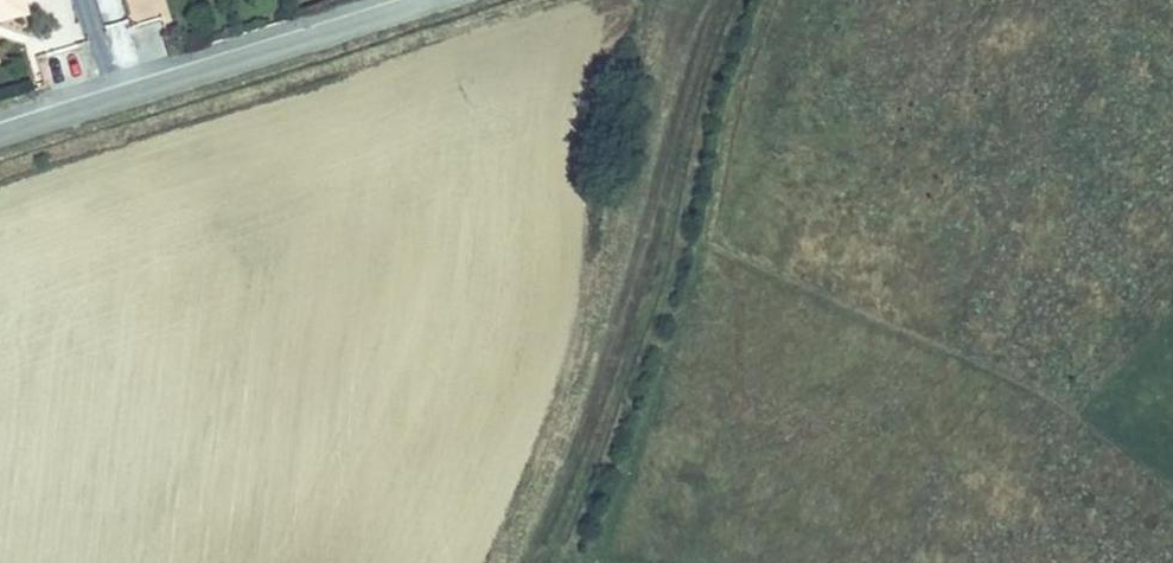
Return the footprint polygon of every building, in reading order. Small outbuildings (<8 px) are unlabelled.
[(25,14),(21,0),(0,0),(0,20),(25,14)]
